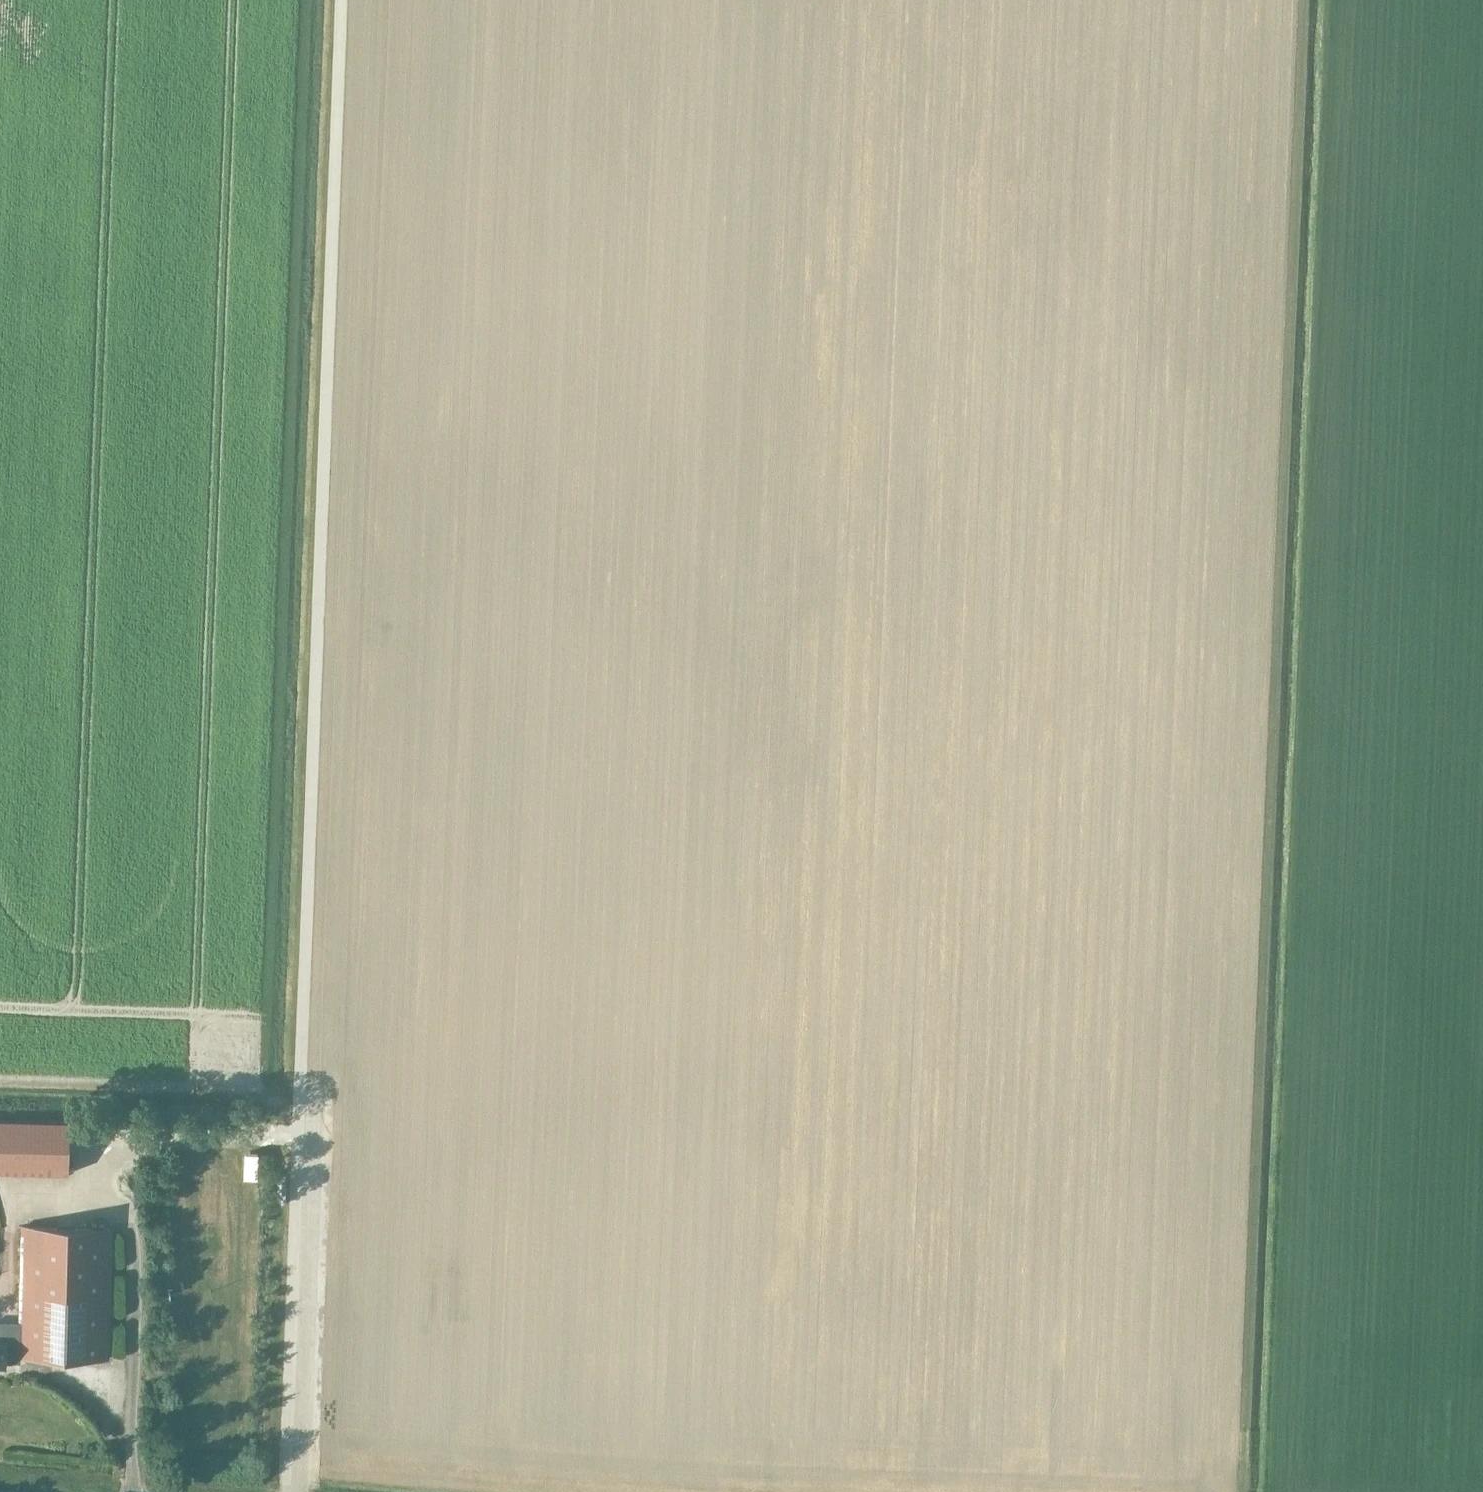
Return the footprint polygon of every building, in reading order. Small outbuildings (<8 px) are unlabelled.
[(0,1125),(0,1177),(71,1179),(72,1127),(0,1125)] [(7,1356),(106,1359),(110,1234),(24,1231),(20,1334),(0,1333),(0,1368),(6,1368),(7,1356)]
